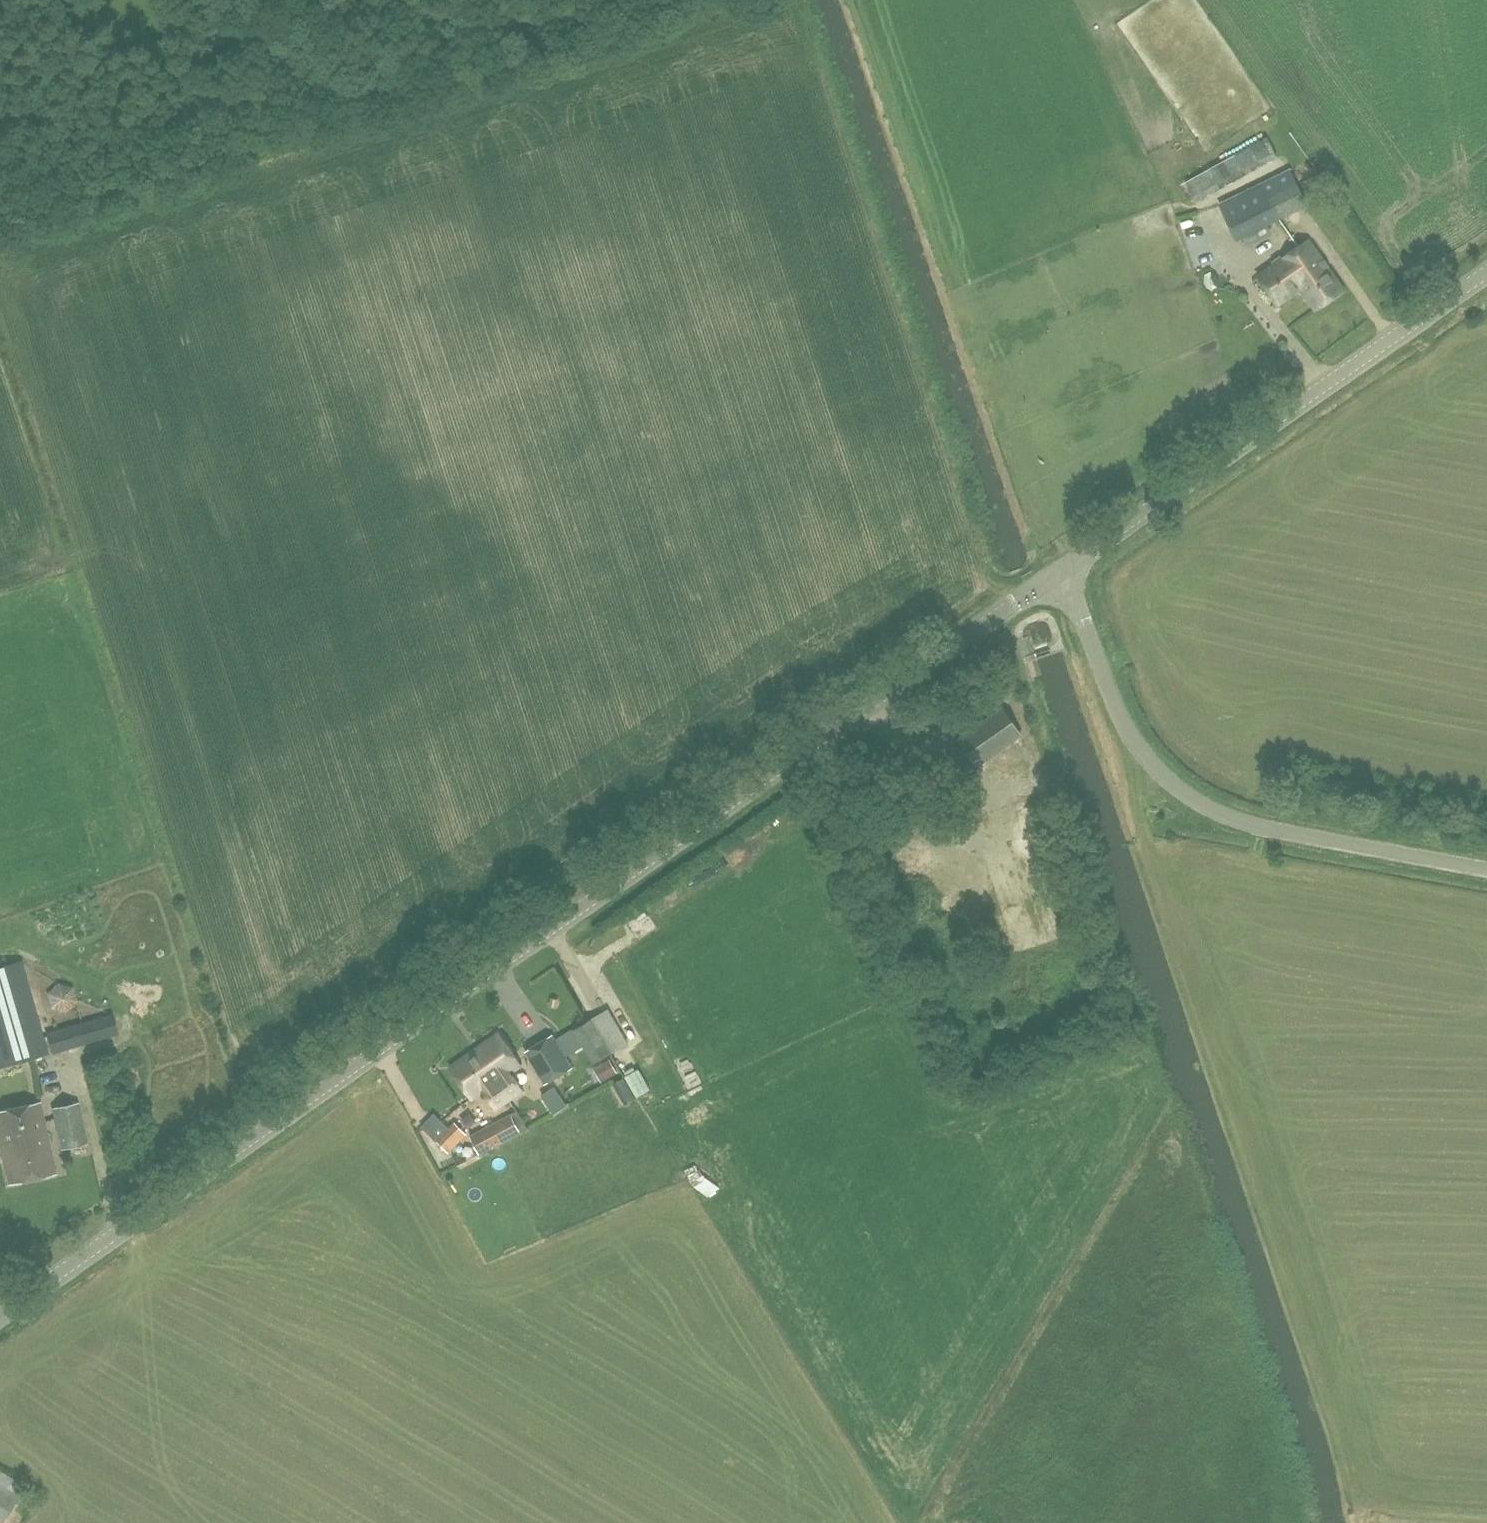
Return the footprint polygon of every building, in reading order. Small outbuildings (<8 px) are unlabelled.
[(1290,168),(1218,204),(1236,241),(1308,206),(1300,190),(1316,183),(1322,192),(1330,188),(1319,173),(1297,183),(1290,168)] [(1309,240),(1298,247),(1306,260),(1302,264),(1308,276),(1299,284),(1301,287),(1300,289),(1314,311),(1343,291),(1309,240)] [(1306,260),(1298,247),(1256,275),(1275,303),(1299,288),(1300,289),(1301,287),(1299,284),(1308,276),(1302,264),(1306,260)] [(979,762),(1024,732),(1006,705),(961,736),(979,762)] [(640,916),(652,936),(662,930),(650,910),(640,916)] [(0,967),(0,1067),(50,1053),(23,961),(0,967)] [(594,1064),(629,1044),(609,1009),(572,1029),(594,1064)] [(113,1013),(46,1031),(53,1052),(118,1034),(113,1013)] [(499,1032),(475,1048),(511,1101),(524,1092),(510,1071),(521,1064),(499,1032)] [(526,1050),(545,1083),(573,1068),(554,1034),(526,1050)] [(511,1101),(475,1048),(450,1065),(472,1097),(481,1091),(495,1111),(511,1101)] [(643,1066),(629,1072),(641,1097),(654,1090),(643,1066)] [(545,1089),(555,1111),(570,1104),(561,1082),(545,1089)] [(1,1147),(47,1138),(40,1102),(0,1111),(0,1143),(1,1147)] [(53,1107),(61,1149),(87,1144),(78,1102),(53,1107)] [(511,1115),(469,1135),(480,1153),(521,1132),(511,1115)] [(453,1151),(472,1132),(461,1122),(443,1140),(453,1151)] [(55,1173),(47,1138),(1,1147),(8,1183),(55,1173)] [(719,1196),(726,1185),(694,1164),(687,1175),(719,1196)] [(0,1469),(0,1522),(3,1522),(25,1485),(0,1469)]
